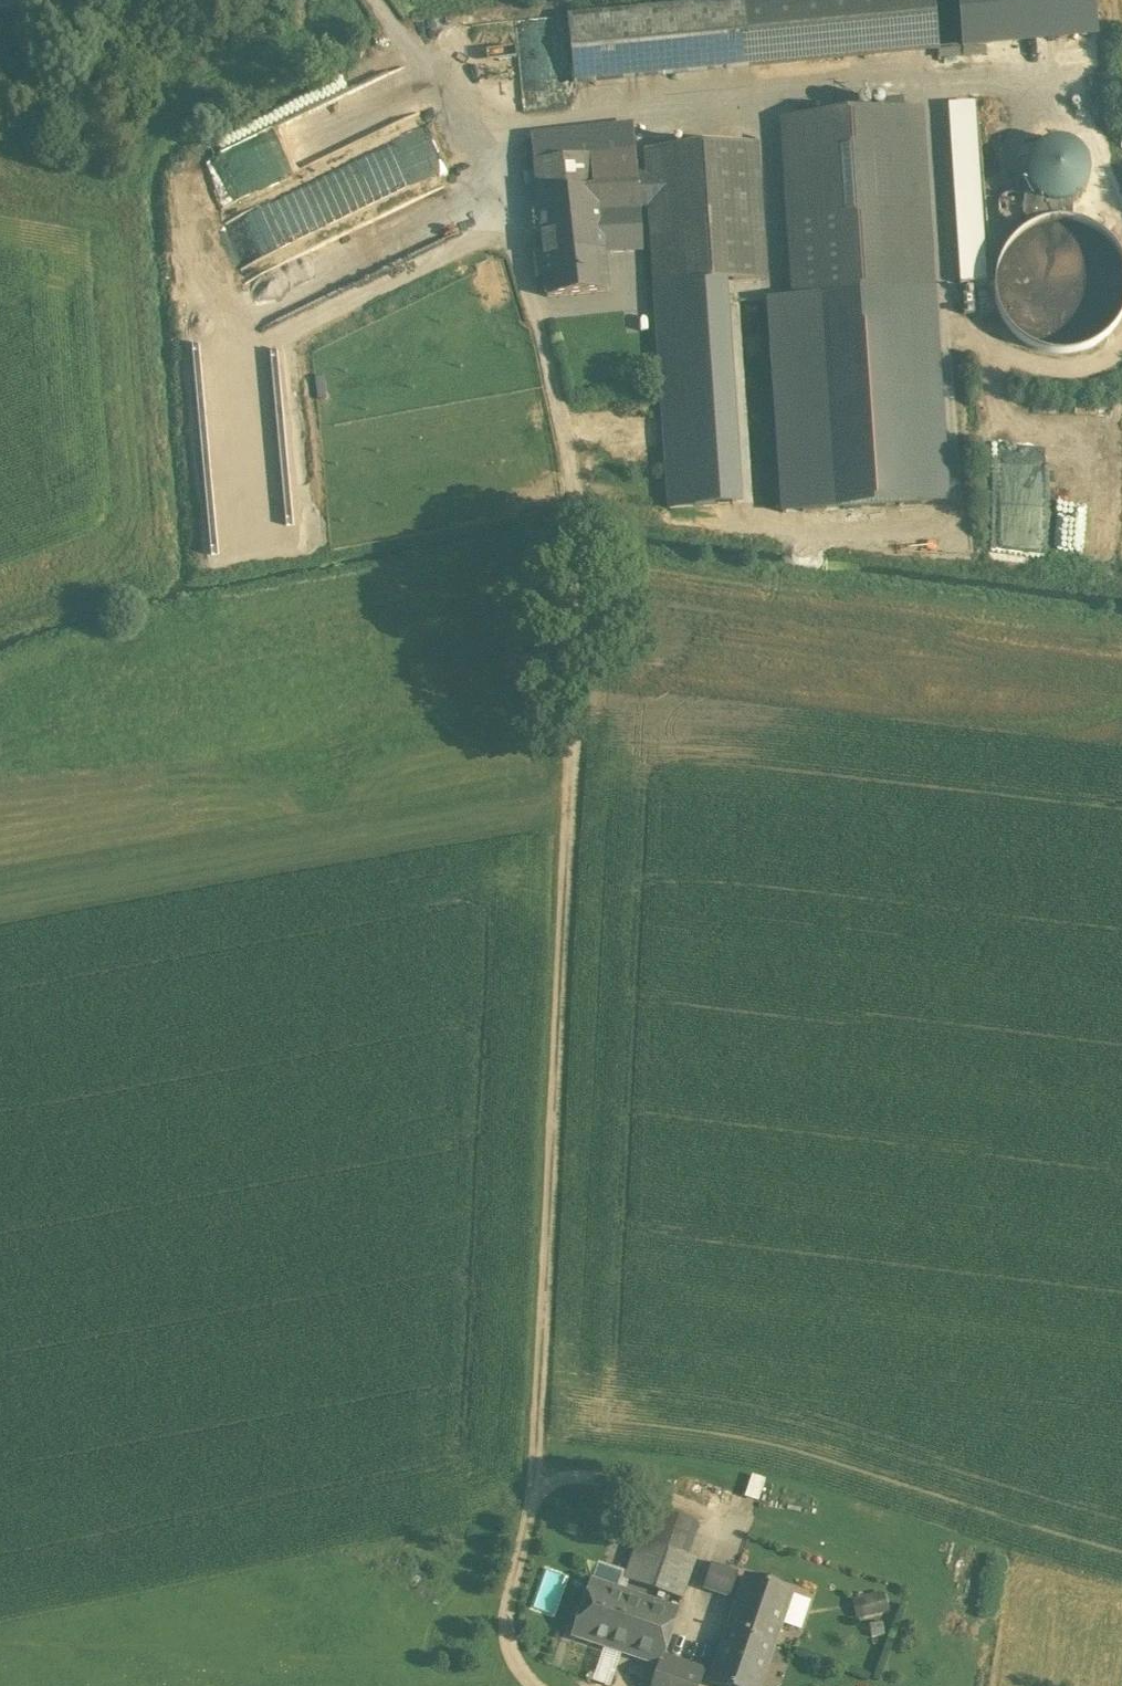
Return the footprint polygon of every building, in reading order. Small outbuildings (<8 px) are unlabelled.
[(575,84),(753,66),(746,0),(568,17),(575,84)] [(753,66),(938,48),(933,0),(750,0),(746,0),(753,66)] [(962,49),(1098,37),(1095,0),(958,0),(962,49)] [(914,110),(781,120),(794,300),(926,290),(914,110)] [(532,139),(534,164),(636,154),(634,129),(532,139)] [(1042,146),(1034,152),(1029,159),(1026,168),(1026,177),(1028,186),(1033,194),(1040,201),(1048,205),(1057,207),(1066,206),(1075,202),(1082,196),(1087,189),(1090,180),(1091,171),(1088,162),(1084,154),(1077,147),(1069,143),(1059,141),(1050,142),(1042,146)] [(758,144),(647,151),(648,174),(650,207),(656,286),(728,282),(767,279),(758,144)] [(534,164),(543,254),(609,248),(642,245),(640,208),(650,207),(648,174),(637,175),(636,154),(534,164)] [(1087,225),(1073,221),(1059,220),(1045,222),(1032,227),(1020,235),(1010,245),(1002,256),(997,270),(995,283),(995,297),(999,311),(1005,324),(1014,335),(1025,343),(1037,350),(1051,354),(1065,355),(1079,352),(1092,348),(1104,340),(1114,330),(1121,318),(1121,317),(1121,258),(1119,251),(1110,240),(1099,231),(1087,225)] [(547,298),(607,291),(604,254),(609,253),(609,248),(543,254),(547,298)] [(728,282),(656,286),(670,507),(743,504),(728,282)] [(941,500),(926,290),(794,300),(777,300),(792,508),(941,500)] [(1018,451),(1022,509),(1048,507),(1045,449),(1018,451)] [(1058,478),(1059,491),(1077,490),(1077,478),(1058,478)] [(992,548),(1021,549),(1022,526),(993,525),(992,548)] [(639,1540),(681,1554),(691,1524),(649,1510),(639,1540)] [(621,1591),(680,1611),(697,1560),(681,1554),(639,1540),(621,1591)] [(718,1592),(725,1569),(713,1565),(705,1588),(718,1592)] [(725,1569),(718,1592),(730,1597),(738,1574),(725,1569)] [(712,1683),(721,1685),(759,1685),(791,1592),(748,1577),(712,1683)] [(593,1582),(574,1636),(605,1647),(624,1653),(660,1665),(661,1666),(664,1657),(680,1611),(621,1591),(593,1582)] [(866,1596),(871,1617),(890,1613),(886,1592),(866,1596)] [(871,1617),(866,1596),(852,1599),(857,1620),(871,1617)] [(605,1647),(593,1683),(602,1685),(613,1685),(624,1653),(605,1647)] [(661,1666),(660,1665),(653,1685),(669,1685),(678,1662),(664,1657),(661,1666)] [(678,1662),(669,1685),(700,1685),(706,1671),(678,1662)]
